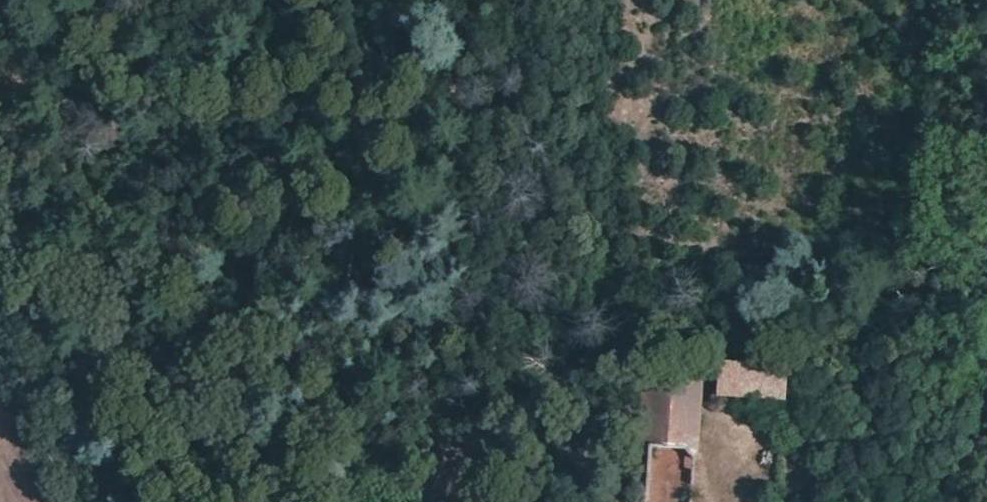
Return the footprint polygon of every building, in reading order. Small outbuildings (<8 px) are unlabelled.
[(686,446),(694,453),(701,358),(638,354),(633,442),(646,443),(686,446)] [(783,398),(785,381),(786,363),(716,358),(714,394),(783,398)] [(694,453),(686,446),(646,443),(642,501),(690,501),(694,453)]
